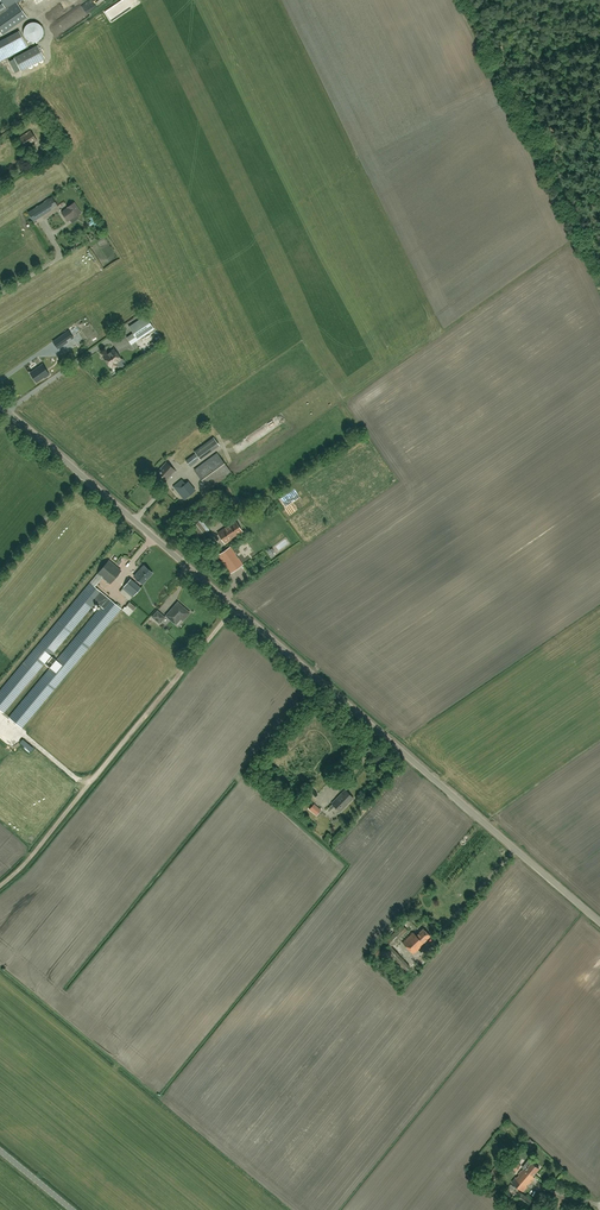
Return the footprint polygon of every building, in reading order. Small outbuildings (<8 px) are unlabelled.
[(20,0),(0,0),(0,32),(2,35),(27,17),(17,4),(9,9),(8,7),(20,0)] [(25,26),(24,28),(24,30),(23,31),(24,34),(24,36),(25,38),(27,39),(29,41),(30,41),(33,42),(34,42),(36,42),(38,41),(40,40),(41,39),(42,37),(43,35),(44,32),(43,30),(42,27),(41,25),(40,24),(39,23),(36,22),(33,22),(31,22),(29,23),(27,24),(25,26)] [(15,53),(28,47),(19,31),(0,41),(0,61),(15,53)] [(10,59),(16,73),(46,60),(41,46),(10,59)] [(34,122),(44,115),(42,112),(36,116),(35,114),(32,116),(33,118),(31,119),(34,122)] [(25,148),(37,140),(30,131),(18,139),(25,148)] [(54,151),(60,147),(56,141),(50,145),(54,151)] [(33,221),(51,210),(46,201),(28,212),(33,221)] [(74,217),(81,213),(74,203),(67,207),(68,208),(61,212),(67,221),(74,217)] [(154,329),(145,315),(129,326),(133,333),(127,337),(131,344),(154,329)] [(69,331),(59,337),(64,344),(73,338),(69,331)] [(144,353),(151,348),(149,345),(142,350),(144,353)] [(121,360),(114,349),(103,357),(111,367),(111,366),(112,367),(114,368),(116,366),(116,364),(116,363),(121,360)] [(46,379),(50,376),(43,367),(32,375),(36,382),(44,376),(46,379)] [(209,490),(232,473),(217,452),(193,469),(209,490)] [(197,461),(192,455),(185,460),(190,466),(197,461)] [(162,484),(175,470),(166,462),(153,476),(162,484)] [(182,479),(173,486),(184,500),(193,492),(182,479)] [(224,500),(228,496),(222,489),(218,493),(224,500)] [(187,523),(201,541),(208,534),(195,517),(187,523)] [(242,531),(235,521),(217,533),(225,543),(242,531)] [(218,555),(231,572),(243,564),(230,546),(218,555)] [(109,560),(0,690),(0,710),(4,713),(96,602),(101,606),(9,717),(22,728),(121,609),(94,586),(102,577),(110,583),(121,571),(109,560)] [(143,584),(152,573),(144,565),(134,576),(143,584)] [(130,600),(133,596),(141,588),(130,579),(123,587),(120,591),(130,600)] [(190,613),(178,602),(166,616),(175,624),(183,616),(185,618),(190,613)] [(128,604),(124,610),(131,616),(135,610),(128,604)] [(152,616),(160,623),(165,617),(157,610),(152,616)] [(4,741),(17,746),(22,736),(20,735),(18,739),(11,736),(13,732),(8,731),(4,741)] [(311,797),(314,794),(307,787),(304,790),(311,797)] [(341,812),(354,798),(345,790),(332,803),(331,803),(332,804),(329,808),(331,810),(334,806),(340,812),(341,812)] [(314,804),(309,809),(316,814),(320,809),(314,804)] [(392,947),(408,931),(402,925),(385,941),(389,944),(381,952),(402,974),(410,967),(392,947)] [(423,942),(430,935),(423,928),(416,935),(413,932),(402,942),(413,954),(424,944),(423,942)] [(529,1149),(535,1142),(530,1138),(524,1145),(529,1149)] [(516,1171),(521,1165),(514,1159),(509,1165),(516,1171)] [(533,1176),(539,1168),(532,1162),(526,1170),(524,1168),(518,1174),(519,1175),(517,1178),(516,1177),(512,1182),(523,1191),(527,1186),(526,1186),(529,1183),(530,1184),(535,1178),(533,1176)] [(519,1190),(514,1198),(526,1208),(532,1201),(519,1190)]
